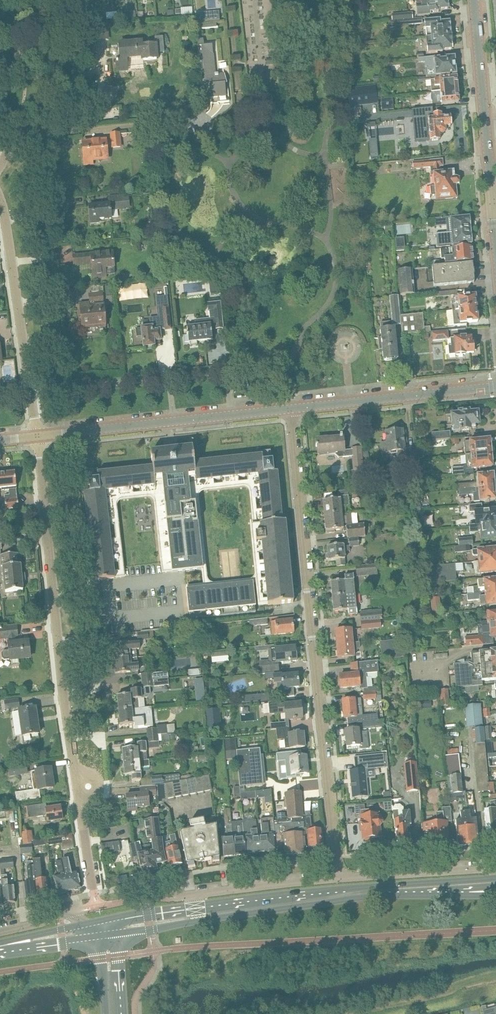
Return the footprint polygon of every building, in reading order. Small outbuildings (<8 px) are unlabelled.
[(449,0),(416,0),(417,16),(430,15),(430,12),(439,12),(439,10),(448,9),(448,4),(449,2),(449,0)] [(392,21),(412,19),(412,12),(391,14),(392,21)] [(422,24),(422,18),(388,22),(389,29),(394,28),(394,26),(422,24)] [(426,37),(452,35),(451,27),(450,26),(449,21),(440,22),(440,20),(424,21),(426,37)] [(107,25),(88,26),(89,40),(108,39),(107,25)] [(452,35),(426,37),(427,53),(443,52),(442,50),(452,49),(452,44),(453,42),(452,35)] [(212,45),(204,46),(203,39),(196,40),(202,101),(203,101),(202,95),(210,94),(211,103),(229,101),(228,86),(225,86),(224,71),(223,71),(223,75),(218,75),(218,74),(215,74),(215,76),(212,76),(210,55),(213,55),(212,45)] [(141,42),(129,43),(119,44),(120,59),(116,60),(117,70),(127,69),(126,58),(142,56),(143,60),(157,59),(155,41),(156,41),(156,40),(141,42)] [(436,77),(446,76),(456,75),(454,57),(446,58),(447,60),(439,61),(439,59),(435,59),(434,57),(418,59),(418,63),(425,62),(425,67),(432,66),(432,69),(435,69),(436,77)] [(431,93),(457,90),(456,78),(430,80),(431,93)] [(361,88),(347,90),(349,105),(363,104),(361,88)] [(457,90),(431,93),(432,98),(436,98),(436,104),(459,102),(457,90)] [(393,110),(392,99),(380,100),(381,111),(393,110)] [(441,114),(433,115),(429,116),(429,119),(422,120),(422,125),(428,125),(429,133),(428,133),(429,137),(429,141),(439,140),(439,134),(443,134),(445,131),(445,127),(451,126),(450,117),(441,118),(441,114)] [(92,160),(95,159),(107,158),(106,147),(120,146),(119,133),(111,134),(111,140),(83,142),(85,165),(86,165),(85,157),(91,157),(92,160)] [(442,159),(432,160),(413,162),(413,169),(431,167),(431,173),(433,173),(435,186),(430,186),(431,195),(435,195),(436,200),(454,198),(453,189),(456,189),(456,185),(457,185),(459,183),(459,179),(456,177),(454,178),(454,171),(440,172),(439,166),(443,166),(442,159)] [(109,204),(89,206),(90,223),(98,222),(98,219),(111,218),(110,209),(123,208),(123,202),(130,201),(129,195),(122,196),(109,197),(109,204)] [(448,232),(438,233),(439,240),(439,247),(462,245),(472,244),(470,230),(469,217),(459,218),(446,219),(448,232)] [(405,252),(404,240),(396,241),(397,253),(405,252)] [(472,246),(444,249),(441,250),(443,264),(473,261),(472,246)] [(112,252),(83,255),(73,256),(74,265),(92,263),(93,277),(106,276),(105,268),(114,267),(112,252)] [(432,267),(433,276),(434,286),(474,282),(473,263),(432,267)] [(400,295),(414,294),(412,269),(398,271),(400,295)] [(457,290),(436,292),(436,297),(451,295),(452,302),(453,311),(477,308),(477,307),(478,305),(478,302),(476,301),(476,295),(467,296),(467,294),(457,295),(457,290)] [(94,303),(84,304),(80,305),(82,326),(105,324),(102,293),(93,294),(94,303)] [(389,296),(390,307),(392,322),(385,322),(386,329),(380,330),(381,338),(378,338),(379,350),(382,349),(383,361),(384,361),(384,360),(397,359),(397,360),(394,328),(393,328),(393,325),(401,324),(398,295),(389,296)] [(141,328),(136,329),(137,337),(142,336),(143,347),(154,346),(154,344),(160,343),(160,340),(161,340),(160,330),(171,328),(170,318),(167,296),(156,298),(157,308),(158,308),(159,317),(151,318),(152,324),(152,326),(141,328)] [(188,335),(184,335),(185,342),(188,341),(189,342),(212,339),(211,325),(215,325),(215,329),(223,328),(222,318),(220,302),(207,304),(208,311),(209,311),(210,319),(195,321),(196,326),(187,327),(188,335)] [(453,311),(447,312),(448,326),(454,325),(457,325),(470,324),(470,322),(478,321),(477,316),(479,314),(479,311),(477,310),(477,308),(453,311)] [(431,331),(430,326),(424,326),(423,313),(401,315),(403,334),(431,331)] [(447,339),(447,331),(433,333),(433,340),(447,339)] [(451,346),(448,346),(449,355),(465,354),(465,353),(474,353),(473,343),(472,343),(471,337),(450,338),(451,346)] [(242,377),(233,378),(234,392),(244,391),(242,377)] [(474,427),(474,424),(478,423),(477,412),(469,413),(469,411),(467,411),(466,410),(461,411),(461,412),(459,412),(459,413),(452,414),(453,430),(459,430),(459,431),(472,430),(471,428),(476,428),(476,427),(474,427)] [(381,444),(382,453),(404,450),(403,443),(406,442),(405,434),(403,434),(402,430),(386,432),(387,443),(381,444)] [(432,440),(450,438),(449,431),(431,432),(432,440)] [(340,438),(327,439),(327,438),(317,439),(317,445),(316,445),(316,446),(317,446),(318,454),(339,452),(340,457),(353,456),(354,470),(362,469),(360,448),(352,449),(344,450),(343,437),(342,438),(342,435),(340,435),(340,438)] [(465,455),(491,453),(490,439),(464,441),(465,455)] [(94,581),(115,579),(105,491),(154,486),(160,536),(168,535),(172,572),(202,569),(198,532),(201,531),(196,481),(258,475),(263,524),(260,524),(261,533),(255,534),(256,543),(262,542),(268,605),(293,602),(285,522),(282,522),(277,472),(273,472),(272,461),(271,461),(270,451),(261,452),(261,455),(194,462),(192,448),(151,452),(152,467),(98,473),(97,469),(88,470),(90,492),(84,493),(94,581)] [(416,465),(414,448),(408,449),(409,466),(416,465)] [(492,467),(491,453),(465,455),(466,469),(492,467)] [(452,466),(453,474),(465,473),(464,465),(452,466)] [(1,489),(1,490),(7,490),(7,495),(4,495),(6,509),(19,507),(15,472),(0,473),(0,489),(1,489)] [(478,483),(475,484),(475,483),(458,485),(459,490),(494,487),(493,474),(477,475),(478,483)] [(494,487),(459,490),(459,495),(473,494),(474,502),(495,500),(494,487)] [(324,516),(342,514),(341,505),(347,504),(347,498),(323,501),(324,516)] [(495,524),(495,510),(482,511),(482,504),(469,505),(469,512),(475,512),(476,522),(469,522),(469,526),(476,526),(476,525),(495,524)] [(350,513),(342,514),(324,516),(326,533),(335,532),(334,530),(343,529),(343,526),(346,525),(351,525),(350,513)] [(351,525),(346,525),(347,537),(364,535),(363,523),(351,525)] [(469,526),(470,534),(478,533),(478,532),(481,532),(482,539),(495,538),(495,524),(476,525),(476,526),(469,526)] [(359,545),(358,538),(349,539),(350,546),(359,545)] [(337,566),(345,566),(345,559),(343,545),(327,546),(329,561),(336,560),(337,566)] [(495,560),(495,547),(472,550),(473,554),(477,554),(478,561),(495,560)] [(18,553),(8,554),(0,555),(1,567),(3,566),(5,592),(23,590),(20,564),(19,564),(18,553)] [(478,561),(473,562),(474,574),(495,572),(495,560),(478,561)] [(377,574),(376,564),(356,566),(356,576),(377,574)] [(455,564),(448,564),(429,566),(431,583),(457,580),(455,564)] [(353,575),(350,575),(344,576),(345,580),(331,582),(332,596),(355,594),(353,575)] [(495,592),(495,579),(484,580),(477,580),(478,587),(473,587),(473,594),(495,592)] [(252,583),(186,590),(189,620),(256,612),(252,583)] [(473,594),(474,600),(479,600),(480,606),(486,605),(495,605),(495,592),(473,594)] [(357,614),(355,594),(332,596),(333,611),(348,610),(348,615),(357,614)] [(439,597),(431,598),(432,611),(440,611),(439,597)] [(361,622),(380,620),(382,619),(382,610),(360,611),(361,622)] [(472,620),(473,625),(478,625),(481,624),(481,626),(490,625),(495,624),(495,611),(487,612),(488,621),(481,622),(481,621),(479,619),(472,620)] [(135,626),(138,617),(124,613),(121,623),(135,626)] [(277,634),(284,634),(294,633),(292,620),(271,622),(271,628),(276,628),(277,634)] [(380,620),(361,622),(362,629),(380,628),(380,620)] [(478,625),(479,636),(482,636),(482,639),(493,638),(495,637),(495,624),(490,625),(481,626),(481,624),(478,625)] [(3,651),(2,653),(2,657),(4,659),(10,658),(10,659),(29,658),(28,641),(16,643),(15,636),(17,636),(16,627),(0,629),(0,630),(1,637),(9,636),(9,643),(8,643),(9,650),(3,651)] [(337,644),(353,643),(352,637),(354,637),(353,629),(335,630),(337,644)] [(154,633),(138,634),(138,641),(154,640),(154,633)] [(479,636),(465,637),(466,646),(494,643),(493,638),(482,639),(482,636),(479,636)] [(402,639),(380,642),(381,651),(403,648),(402,639)] [(138,642),(128,643),(112,645),(112,646),(114,645),(115,651),(113,651),(114,659),(136,657),(136,650),(139,650),(138,642)] [(359,642),(353,643),(337,644),(338,658),(354,657),(353,651),(358,650),(360,647),(359,642)] [(269,663),(261,663),(259,666),(260,673),(268,672),(278,671),(278,670),(277,670),(277,663),(296,661),(295,647),(269,649),(270,657),(269,659),(269,663)] [(455,688),(462,687),(469,687),(472,687),(476,686),(478,686),(482,686),(482,681),(485,681),(487,681),(490,680),(495,680),(495,650),(492,651),(485,651),(478,652),(470,652),(471,657),(471,662),(462,663),(453,664),(454,676),(455,688)] [(136,657),(114,659),(114,668),(117,667),(117,672),(115,673),(138,671),(136,657)] [(359,689),(368,688),(366,673),(373,672),(378,672),(377,661),(351,663),(352,674),(340,675),(341,688),(359,686),(359,689)] [(142,680),(164,678),(163,672),(141,674),(142,680)] [(281,672),(267,673),(267,679),(274,678),(275,683),(281,682),(282,696),(278,697),(278,698),(294,696),(294,695),(293,687),(299,687),(298,674),(288,675),(282,675),(281,672)] [(143,688),(141,688),(131,689),(131,694),(117,695),(119,710),(139,708),(138,698),(147,697),(150,694),(150,686),(169,684),(168,678),(164,678),(142,680),(143,688)] [(204,689),(195,690),(196,701),(205,700),(204,689)] [(449,705),(447,689),(440,690),(442,706),(449,705)] [(380,690),(363,692),(364,699),(376,698),(376,702),(382,701),(380,690)] [(252,703),(252,695),(240,696),(240,704),(252,703)] [(20,707),(19,698),(5,699),(6,708),(20,707)] [(342,700),(344,718),(350,717),(351,724),(363,723),(375,722),(378,721),(377,715),(362,716),(361,698),(342,700)] [(278,701),(268,702),(269,714),(285,712),(286,720),(302,718),(301,703),(278,705),(278,701)] [(431,707),(431,701),(417,702),(418,709),(431,707)] [(481,705),(466,706),(468,727),(475,726),(483,725),(481,705)] [(139,708),(119,710),(120,725),(134,724),(135,728),(141,728),(140,720),(154,718),(153,706),(139,708)] [(35,708),(26,709),(19,710),(22,736),(39,733),(35,708)] [(220,719),(218,708),(207,710),(208,725),(214,725),(214,719),(220,719)] [(147,735),(175,732),(174,724),(166,725),(157,726),(157,728),(147,729),(147,735)] [(475,726),(474,726),(475,728),(475,729),(476,744),(484,743),(485,743),(483,728),(483,727),(483,725),(475,726)] [(289,728),(276,729),(277,735),(284,735),(285,749),(305,747),(304,735),(305,735),(305,732),(290,734),(289,728)] [(367,733),(361,733),(360,730),(359,731),(359,729),(345,730),(347,747),(360,745),(361,750),(369,749),(367,733)] [(175,732),(147,735),(148,742),(156,742),(158,742),(157,735),(167,734),(167,733),(175,732)] [(233,739),(224,740),(225,748),(226,757),(235,757),(234,748),(233,739)] [(138,743),(138,747),(122,748),(124,762),(139,761),(147,760),(146,750),(157,749),(156,742),(148,742),(138,743)] [(489,790),(488,783),(485,743),(484,743),(476,744),(474,744),(478,792),(489,790)] [(260,748),(236,751),(240,787),(263,784),(262,769),(257,770),(257,764),(261,763),(260,748)] [(459,753),(446,755),(448,776),(451,776),(452,793),(462,792),(461,775),(459,753)] [(349,770),(352,798),(368,796),(365,769),(384,767),(383,754),(354,757),(355,769),(349,770)] [(301,756),(277,758),(278,766),(285,766),(287,783),(297,782),(297,779),(308,778),(306,760),(302,761),(301,756)] [(149,760),(147,760),(139,761),(124,762),(125,776),(132,775),(132,781),(141,780),(140,768),(149,767),(149,760)] [(27,772),(26,763),(7,766),(8,775),(27,772)] [(407,793),(419,791),(416,763),(404,764),(407,793)] [(17,802),(31,800),(40,798),(39,790),(53,788),(50,768),(36,770),(36,771),(31,771),(34,790),(15,792),(17,802)] [(172,782),(183,779),(182,773),(171,776),(171,775),(162,776),(151,777),(152,784),(172,782)] [(209,775),(172,782),(164,784),(167,799),(212,790),(209,775)] [(164,784),(156,785),(158,804),(163,803),(167,799),(164,784)] [(127,808),(137,807),(149,806),(148,796),(156,795),(155,785),(150,785),(140,786),(140,793),(126,795),(127,808)] [(271,790),(255,791),(256,798),(265,798),(265,803),(272,803),(271,790)] [(255,791),(240,793),(240,797),(241,800),(256,798),(255,791)] [(300,791),(286,792),(288,819),(302,818),(300,791)] [(490,803),(491,810),(482,811),(487,837),(486,837),(487,838),(495,836),(495,802),(490,803)] [(45,804),(36,805),(26,806),(28,817),(46,815),(47,822),(62,819),(60,807),(46,809),(45,804)] [(363,837),(371,836),(371,838),(380,837),(379,826),(381,824),(382,822),(378,817),(378,814),(369,815),(369,810),(364,810),(364,805),(355,806),(356,817),(361,817),(362,823),(360,823),(361,831),(362,830),(363,837)] [(395,834),(396,844),(411,843),(410,833),(409,825),(411,825),(409,811),(403,811),(403,808),(399,805),(395,805),(392,809),(393,820),(394,820),(395,834)] [(429,823),(423,824),(423,831),(430,830),(434,830),(435,841),(448,839),(447,828),(447,822),(452,821),(451,811),(450,807),(442,808),(443,812),(436,813),(437,822),(429,823)] [(223,809),(225,825),(227,837),(222,838),(224,856),(234,855),(231,825),(230,808),(223,809)] [(305,817),(306,826),(307,837),(308,837),(309,848),(323,847),(321,829),(314,830),(314,826),(311,826),(310,811),(305,812),(305,817)] [(468,845),(465,811),(460,812),(460,819),(455,820),(457,836),(458,846),(468,845)] [(470,811),(465,811),(468,845),(479,844),(476,818),(470,819),(470,811)] [(133,843),(130,844),(134,862),(138,862),(139,870),(142,869),(143,872),(156,870),(155,864),(165,862),(162,852),(161,847),(157,813),(144,815),(147,841),(153,840),(154,851),(151,851),(144,853),(144,851),(142,851),(140,842),(133,843)] [(306,826),(305,817),(302,818),(288,819),(278,819),(279,824),(274,824),(276,849),(285,848),(285,855),(306,854),(306,844),(305,826),(306,826)] [(259,853),(276,851),(276,849),(274,824),(273,818),(261,820),(262,833),(258,834),(257,834),(259,853)] [(243,823),(246,854),(259,853),(257,834),(258,834),(256,819),(243,821),(243,823)] [(190,829),(193,828),(193,831),(180,834),(184,853),(187,863),(201,860),(201,861),(206,860),(205,858),(219,857),(218,847),(216,827),(202,828),(202,826),(205,826),(204,820),(189,822),(190,829)] [(246,854),(243,823),(231,825),(234,855),(246,854)] [(31,843),(29,831),(20,832),(22,844),(31,843)] [(72,834),(59,836),(60,844),(73,842),(72,834)] [(170,841),(164,843),(169,867),(171,866),(172,867),(175,867),(176,865),(182,864),(175,834),(169,835),(170,841)] [(60,844),(59,836),(47,838),(47,839),(48,845),(60,844)] [(48,845),(47,839),(31,841),(32,848),(48,845)] [(119,841),(101,844),(102,852),(106,854),(115,853),(115,852),(120,851),(119,841)] [(73,842),(60,844),(61,850),(74,848),(73,842)] [(30,844),(18,846),(19,854),(31,852),(30,844)] [(32,859),(33,861),(37,896),(49,895),(47,878),(42,878),(40,858),(32,859)] [(69,859),(62,860),(69,890),(80,887),(77,872),(72,873),(69,859)] [(14,868),(13,860),(0,861),(0,869),(14,868)] [(69,890),(62,860),(56,861),(59,875),(54,877),(57,893),(69,890)] [(26,862),(26,867),(28,882),(24,882),(26,899),(27,899),(29,901),(32,900),(33,898),(37,898),(37,896),(33,861),(26,862)] [(1,875),(1,881),(3,904),(15,902),(14,886),(7,887),(6,875),(1,875)]
